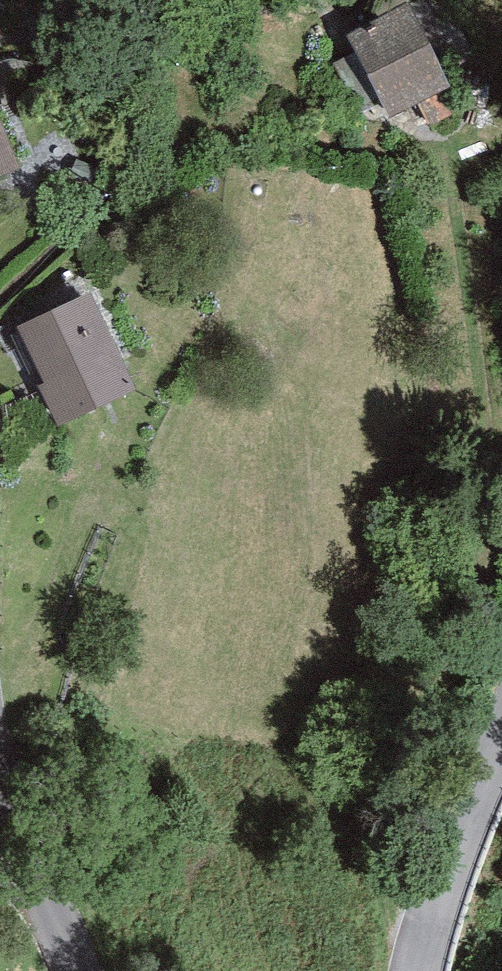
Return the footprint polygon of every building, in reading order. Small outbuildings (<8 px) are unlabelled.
[(408,3),(346,35),(355,52),(381,102),(389,117),(451,86),(408,3)] [(357,114),(381,102),(355,52),(332,63),(357,114)] [(0,118),(0,174),(21,165),(0,118)] [(99,170),(76,161),(69,176),(92,186),(99,170)] [(92,292),(17,326),(44,384),(39,386),(57,426),(137,390),(92,292)]
